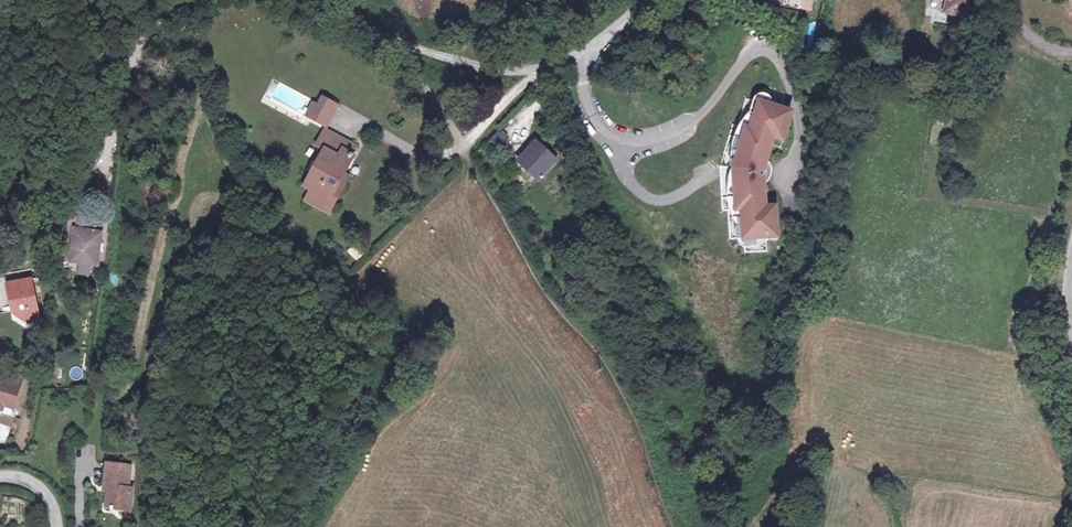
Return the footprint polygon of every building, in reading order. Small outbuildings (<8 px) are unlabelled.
[(940,11),(964,16),(969,0),(943,0),(940,11)] [(307,115),(312,117),(319,104),(314,101),(307,115)] [(735,176),(737,207),(743,207),(744,236),(766,235),(766,229),(776,229),(775,206),(765,206),(765,205),(765,202),(764,180),(766,178),(768,174),(769,169),(769,164),(766,159),(773,135),(774,135),(784,138),(791,115),(780,112),(782,106),(760,101),(753,127),(746,126),(738,157),(739,157),(737,175),(735,176)] [(319,104),(312,117),(326,125),(333,112),(319,104)] [(310,188),(304,198),(326,211),(343,182),(339,180),(351,160),(349,157),(357,145),(324,128),(315,145),(319,147),(324,150),(318,160),(304,184),(310,188)] [(500,149),(507,136),(496,131),(489,144),(500,149)] [(538,174),(555,153),(534,134),(526,142),(530,145),(520,158),(538,174)] [(313,157),(318,160),(324,150),(319,147),(313,157)] [(92,215),(85,213),(81,228),(88,230),(92,215)] [(100,267),(105,233),(88,230),(81,228),(80,228),(73,262),(83,264),(93,266),(100,267)] [(93,266),(83,264),(81,273),(92,275),(93,266)] [(108,287),(117,289),(119,274),(111,273),(108,287)] [(44,324),(37,283),(13,288),(17,306),(19,306),(22,319),(31,326),(44,324)] [(6,375),(3,383),(22,389),(25,381),(6,375)] [(8,406),(6,410),(14,413),(22,389),(3,383),(0,381),(0,404),(8,406)] [(128,487),(131,465),(108,464),(105,485),(109,486),(107,508),(129,511),(132,487),(128,487)]
